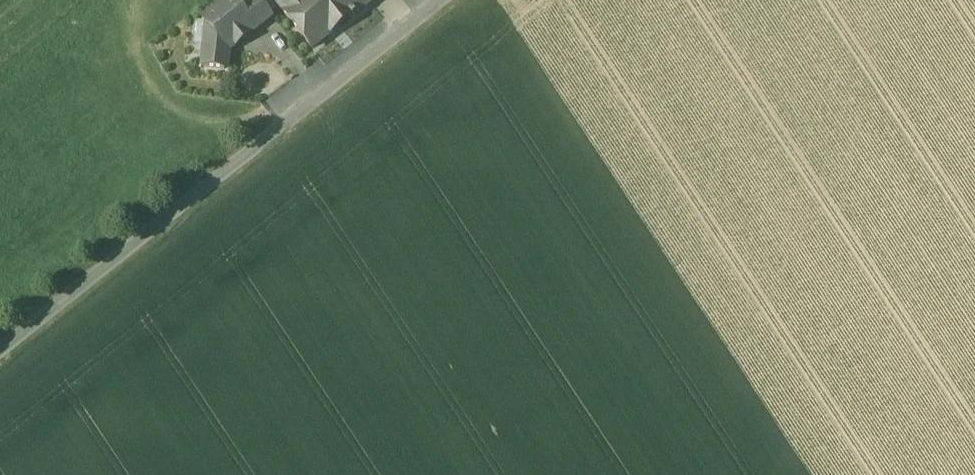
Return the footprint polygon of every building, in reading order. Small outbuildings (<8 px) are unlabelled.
[(230,2),(228,1),(202,22),(208,29),(203,69),(225,71),(227,53),(234,47),(236,48),(246,40),(245,38),(257,29),(234,0),(233,0),(230,2)] [(254,0),(234,0),(257,29),(269,19),(254,0)] [(313,50),(351,19),(352,21),(355,18),(354,17),(371,3),(368,0),(272,0),(313,50)]
